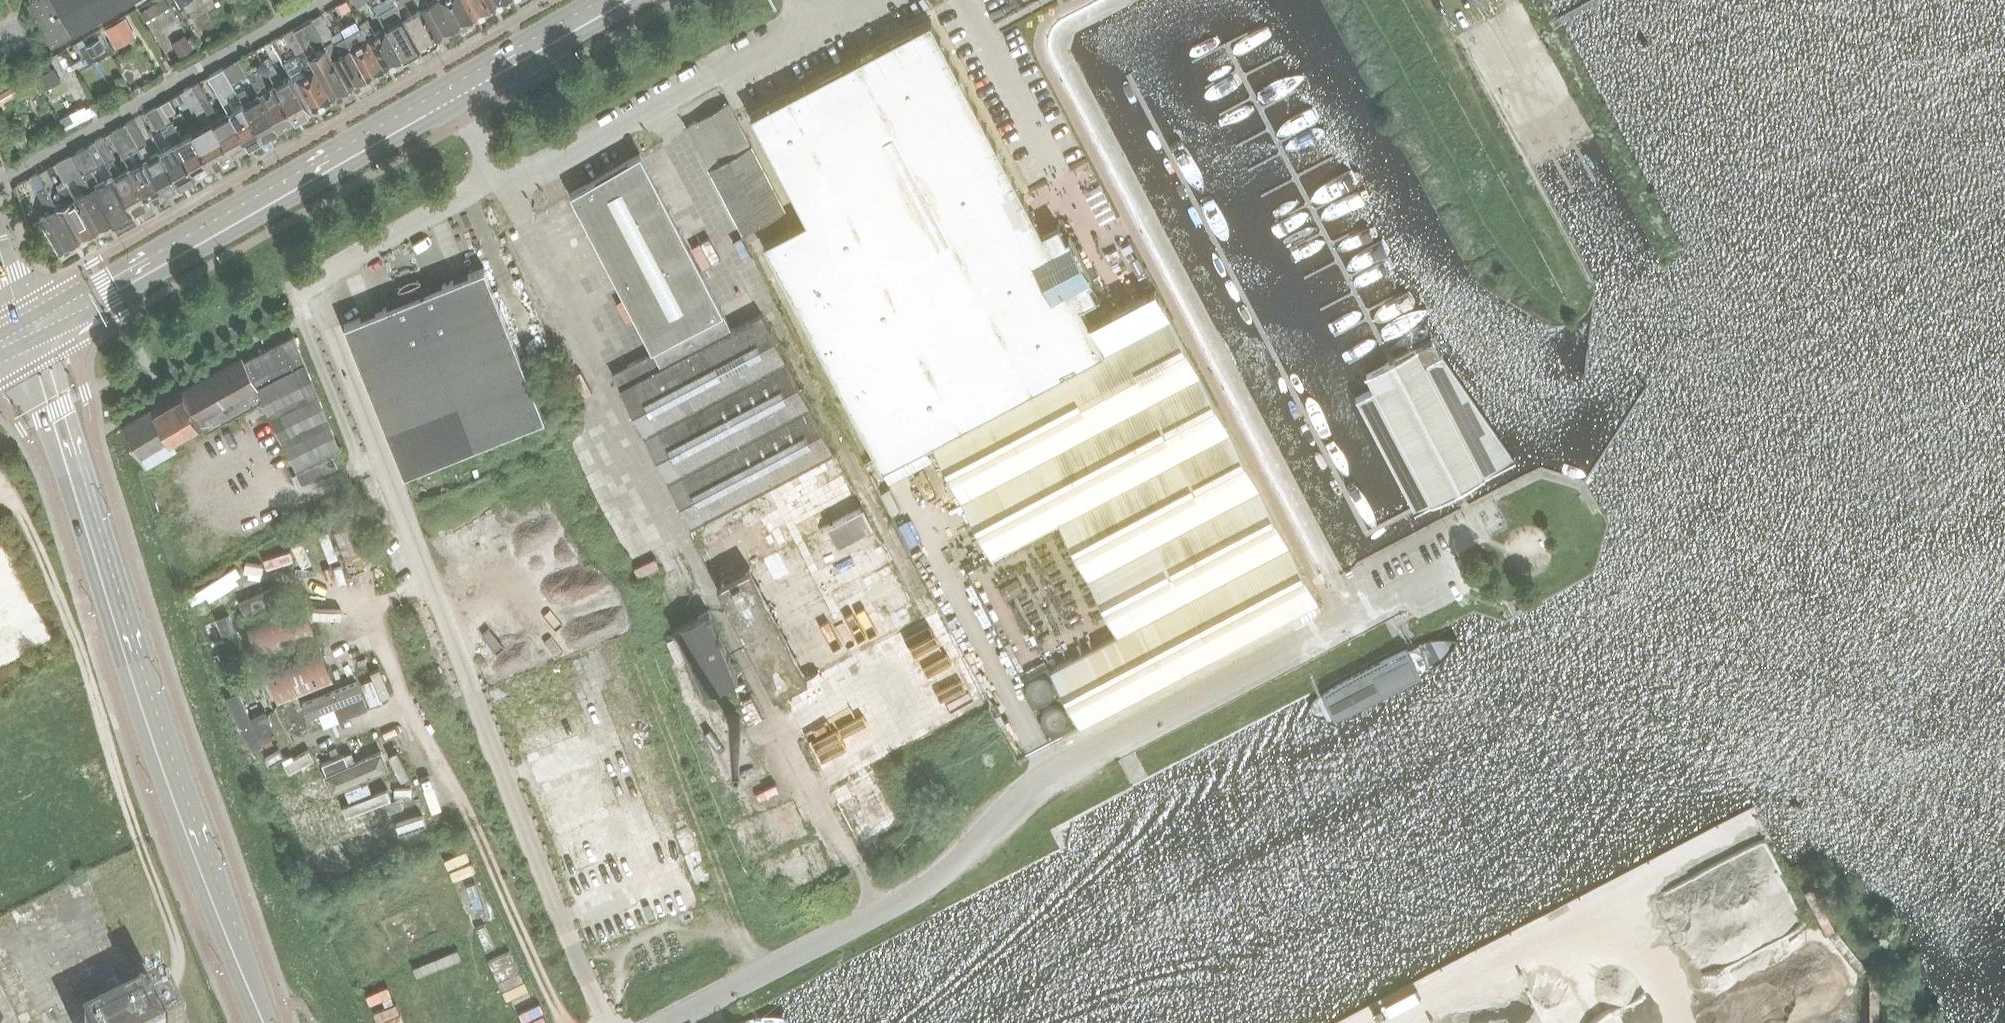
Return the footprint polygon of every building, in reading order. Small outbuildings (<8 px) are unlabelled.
[(60,41),(133,0),(33,0),(27,3),(52,46),(60,41)] [(139,13),(143,20),(169,5),(166,0),(162,0),(139,13)] [(350,8),(346,0),(338,4),(343,12),(350,8)] [(385,28),(403,59),(421,49),(403,18),(397,5),(393,0),(388,0),(384,3),(383,0),(371,0),(369,1),(378,15),(385,28)] [(421,49),(438,39),(421,8),(410,14),(403,0),(397,5),(403,18),(421,49)] [(455,30),(439,0),(436,0),(428,4),(426,0),(416,0),(421,8),(438,39),(455,30)] [(455,30),(474,19),(464,0),(439,0),(455,30)] [(474,19),(491,9),(486,0),(464,0),(474,19)] [(491,9),(506,0),(486,0),(491,9)] [(125,20),(107,31),(115,45),(133,34),(125,20)] [(385,70),(403,59),(385,28),(376,34),(369,20),(360,25),(361,27),(385,70)] [(778,169),(787,186),(787,187),(788,187),(797,204),(796,204),(796,205),(797,204),(805,220),(789,229),(789,228),(788,228),(789,229),(764,242),(764,241),(763,241),(764,242),(763,243),(763,244),(763,245),(764,244),(773,261),(772,262),(773,262),(782,279),(781,279),(782,280),(791,297),(791,298),(792,297),(800,314),(800,315),(801,315),(810,332),(809,332),(809,333),(810,333),(819,350),(818,350),(819,351),(819,350),(828,368),(828,369),(829,368),(838,385),(837,386),(838,386),(847,403),(846,403),(846,404),(847,404),(856,421),(855,421),(856,422),(856,421),(865,438),(865,439),(866,439),(880,466),(879,467),(880,467),(881,468),(882,467),(882,468),(883,468),(882,467),(907,454),(907,455),(908,455),(907,454),(925,445),(925,446),(925,445),(930,442),(991,558),(1058,522),(1117,634),(1049,670),(1080,728),(1318,603),(1154,289),(1100,317),(1091,299),(1094,297),(1093,294),(1088,283),(1091,281),(1068,237),(1064,239),(1058,226),(1058,225),(1041,233),(1032,216),(1033,216),(1033,215),(1032,216),(1023,199),(1024,198),(1023,198),(1014,181),(1014,180),(1013,180),(1004,163),(1005,163),(1005,162),(1004,163),(995,145),(996,145),(995,145),(986,128),(987,127),(986,127),(977,110),(977,109),(976,109),(967,92),(968,92),(968,91),(967,92),(958,75),(959,74),(958,74),(949,57),(949,56),(948,56),(939,39),(940,39),(940,38),(939,39),(930,21),(931,21),(931,20),(930,21),(929,20),(928,20),(927,20),(928,21),(911,30),(910,29),(910,30),(893,39),(893,38),(892,39),(875,48),(874,48),(875,49),(858,58),(857,57),(857,58),(840,67),(839,66),(839,67),(822,76),(822,75),(821,76),(804,85),(803,85),(804,86),(787,95),(786,94),(786,95),(769,104),(769,103),(768,104),(751,113),(750,113),(751,114),(750,114),(750,115),(750,116),(751,116),(760,133),(759,133),(759,134),(760,133),(769,150),(768,151),(769,151),(778,168),(777,169),(778,169)] [(361,27),(343,38),(367,80),(385,70),(361,27)] [(314,110),(331,100),(314,68),(306,55),(291,29),(284,33),(296,55),(283,62),(291,77),(293,80),(296,78),(313,109),(314,110)] [(324,45),(326,49),(350,90),(367,80),(343,38),(339,31),(329,36),(332,41),(324,45)] [(193,49),(184,34),(171,43),(179,57),(193,49)] [(192,36),(187,39),(194,50),(199,47),(192,36)] [(86,47),(91,56),(103,49),(98,41),(86,47)] [(255,49),(260,58),(270,53),(265,44),(255,49)] [(306,55),(314,68),(331,100),(350,90),(326,49),(316,54),(314,50),(306,55)] [(57,56),(62,64),(67,61),(62,53),(57,56)] [(260,61),(274,86),(294,121),(310,111),(293,80),(291,77),(279,83),(278,80),(280,78),(268,57),(260,61)] [(163,61),(167,68),(171,66),(166,59),(163,61)] [(245,74),(237,60),(222,69),(230,82),(245,74)] [(259,95),(278,129),(294,121),(274,86),(265,91),(262,86),(265,84),(255,66),(246,71),(259,95)] [(35,77),(42,89),(59,79),(53,67),(37,76),(35,77)] [(227,113),(246,147),(262,138),(243,103),(239,95),(234,98),(239,106),(233,110),(225,95),(234,90),(222,69),(207,77),(227,113)] [(34,83),(29,73),(21,77),(26,87),(34,83)] [(24,88),(19,79),(12,83),(13,85),(17,92),(24,88)] [(230,156),(246,147),(227,113),(218,118),(198,81),(191,85),(212,121),(230,156)] [(13,85),(0,93),(0,102),(17,92),(13,85)] [(186,121),(192,133),(210,168),(230,156),(212,121),(191,85),(180,92),(192,110),(194,109),(204,126),(198,129),(192,117),(186,121)] [(36,98),(39,103),(44,101),(41,95),(36,98)] [(278,129),(259,95),(243,103),(262,138),(278,129)] [(175,109),(168,98),(161,102),(168,114),(175,109)] [(195,177),(210,168),(192,133),(181,139),(161,103),(157,105),(195,177)] [(784,211),(737,121),(728,103),(686,127),(743,235),(784,211)] [(73,121),(74,123),(90,116),(84,105),(69,113),(73,121)] [(172,144),(160,151),(180,185),(195,177),(157,105),(146,111),(155,128),(159,126),(167,139),(168,138),(172,144)] [(64,125),(73,121),(69,113),(60,118),(64,125)] [(163,194),(180,185),(160,151),(150,156),(143,145),(146,143),(133,119),(124,124),(163,194)] [(108,132),(128,168),(148,203),(163,194),(124,124),(108,132)] [(30,143),(24,132),(13,139),(19,150),(30,143)] [(132,212),(148,203),(128,168),(120,173),(113,158),(115,157),(104,136),(93,142),(132,212)] [(93,142),(73,153),(111,224),(132,212),(93,142)] [(63,181),(93,233),(111,224),(73,153),(54,164),(63,181)] [(639,153),(570,193),(570,194),(619,287),(651,348),(653,347),(655,351),(612,373),(620,387),(619,388),(691,525),(833,451),(761,313),(731,329),(724,315),(649,172),(639,153)] [(37,174),(29,178),(36,191),(44,187),(37,174)] [(65,203),(56,208),(76,243),(93,233),(63,181),(56,185),(65,203)] [(36,191),(48,213),(39,218),(59,253),(76,243),(56,208),(44,187),(36,191)] [(403,474),(404,473),(544,417),(484,267),(434,288),(430,286),(426,285),(422,285),(418,285),(417,281),(413,286),(407,288),(401,287),(403,291),(400,294),(397,297),(395,300),(393,304),(343,324),(403,474)] [(242,358),(222,368),(183,390),(202,422),(205,429),(206,431),(224,421),(225,423),(227,421),(226,419),(253,405),(255,404),(254,404),(261,400),(296,468),(338,447),(293,335),(243,360),(242,358)] [(1373,389),(1355,399),(1414,513),(1456,491),(1515,460),(1441,354),(1438,355),(1430,340),(1390,361),(1366,374),(1373,389)] [(202,422),(183,390),(182,391),(182,390),(150,409),(150,410),(122,426),(146,467),(175,449),(170,441),(200,423),(205,431),(206,431),(205,429),(202,422)] [(337,466),(331,456),(295,474),(301,484),(337,466)] [(872,527),(862,507),(827,525),(838,545),(872,527)] [(372,561),(357,521),(329,532),(344,572),(372,561)] [(29,603),(7,559),(0,562),(0,617),(29,603)] [(197,603),(248,578),(241,564),(190,589),(197,603)] [(808,677),(749,567),(717,584),(774,694),(808,677)] [(275,587),(241,601),(247,615),(280,601),(275,587)] [(313,635),(297,597),(242,620),(258,658),(313,635)] [(710,692),(742,678),(712,610),(680,624),(710,692)] [(246,659),(227,614),(215,619),(219,627),(210,631),(225,668),(246,659)] [(333,679),(320,646),(263,670),(277,703),(333,679)] [(368,708),(357,681),(302,703),(307,718),(334,707),(339,719),(368,708)] [(249,717),(237,691),(225,697),(250,751),(262,745),(259,737),(273,731),(264,711),(249,717)] [(269,735),(261,738),(265,746),(273,742),(269,735)] [(343,755),(322,764),(326,774),(324,775),(331,792),(388,768),(381,751),(347,765),(343,755)] [(390,787),(346,803),(349,813),(394,797),(390,787)] [(799,798),(754,814),(762,837),(807,822),(799,798)] [(422,810),(397,823),(401,831),(426,818),(422,810)] [(359,850),(394,836),(391,828),(356,841),(359,850)] [(1637,1000),(1693,971),(1668,922),(1661,926),(1660,922),(1632,937),(1642,956),(1633,961),(1638,971),(1626,978),(1637,1000)] [(59,965),(27,981),(41,1010),(73,994),(59,965)] [(400,1004),(379,1012),(383,1022),(408,1022),(400,1004)] [(147,1022),(169,1022),(162,1009),(145,1018),(147,1022)] [(786,1019),(783,1016),(772,1014),(745,1016),(732,1022),(787,1022),(786,1019)]
